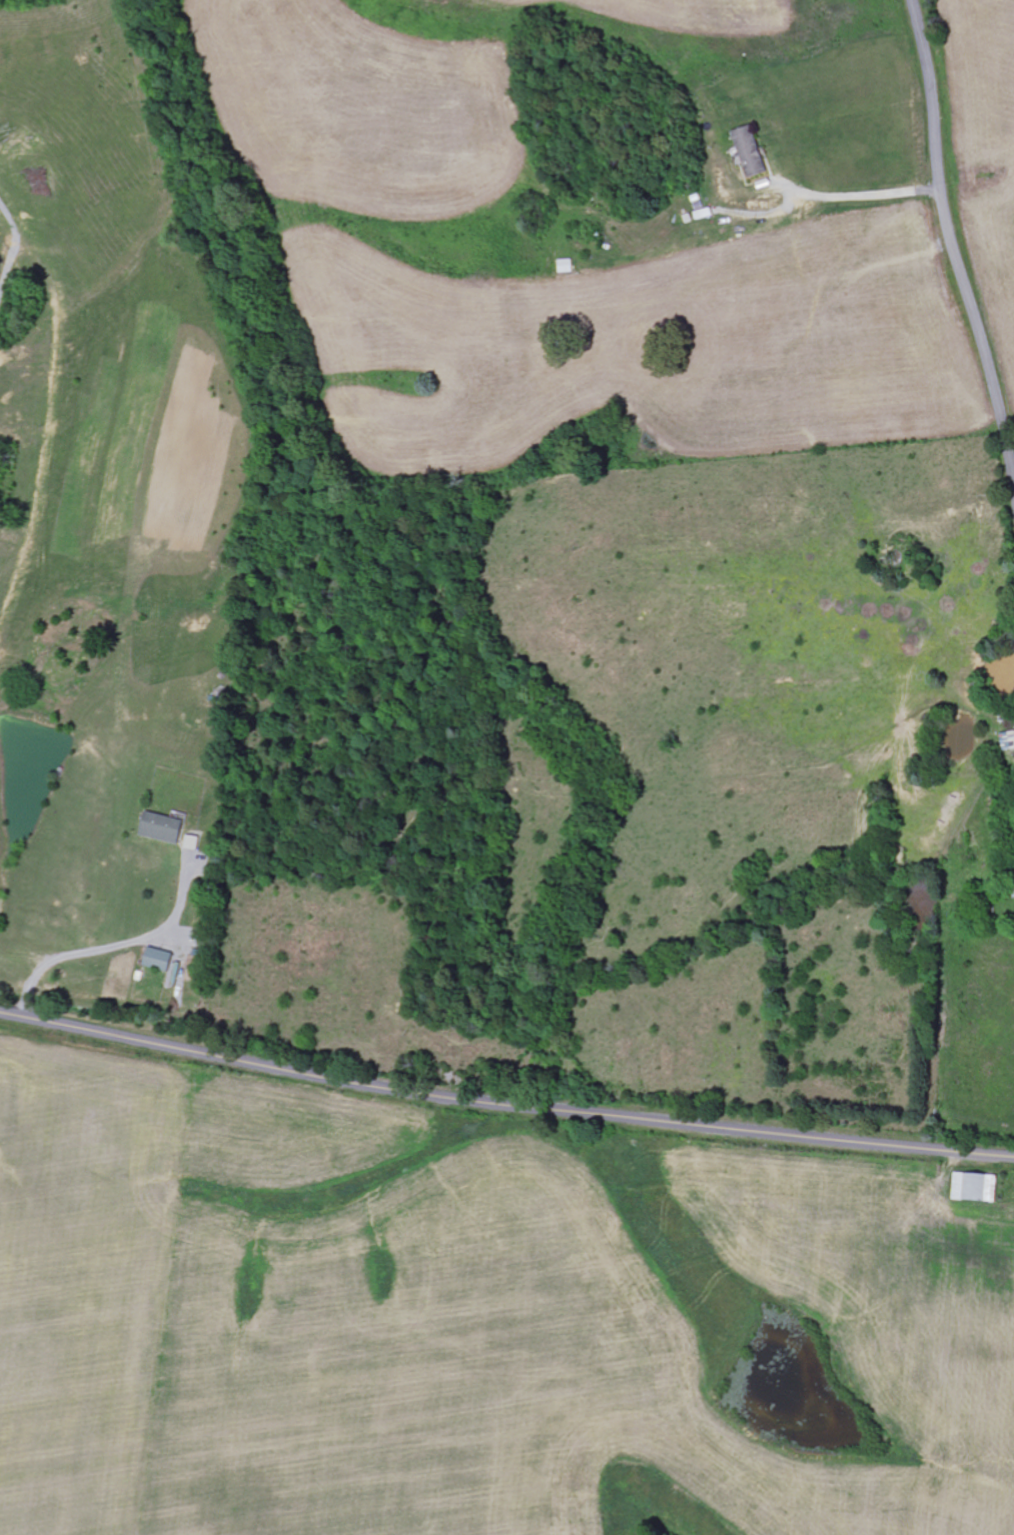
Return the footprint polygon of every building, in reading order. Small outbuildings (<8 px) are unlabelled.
[(734,132),(749,179),(769,172),(754,125),(734,132)] [(575,273),(575,260),(560,260),(561,274),(575,273)] [(1004,733),(1004,750),(1013,749),(1013,733),(1004,733)] [(181,846),(187,821),(149,812),(142,836),(181,846)] [(187,849),(200,851),(202,838),(189,836),(187,849)] [(177,954),(152,948),(147,967),(172,973),(177,954)] [(957,1200),(1000,1201),(1001,1174),(957,1173),(957,1200)]
